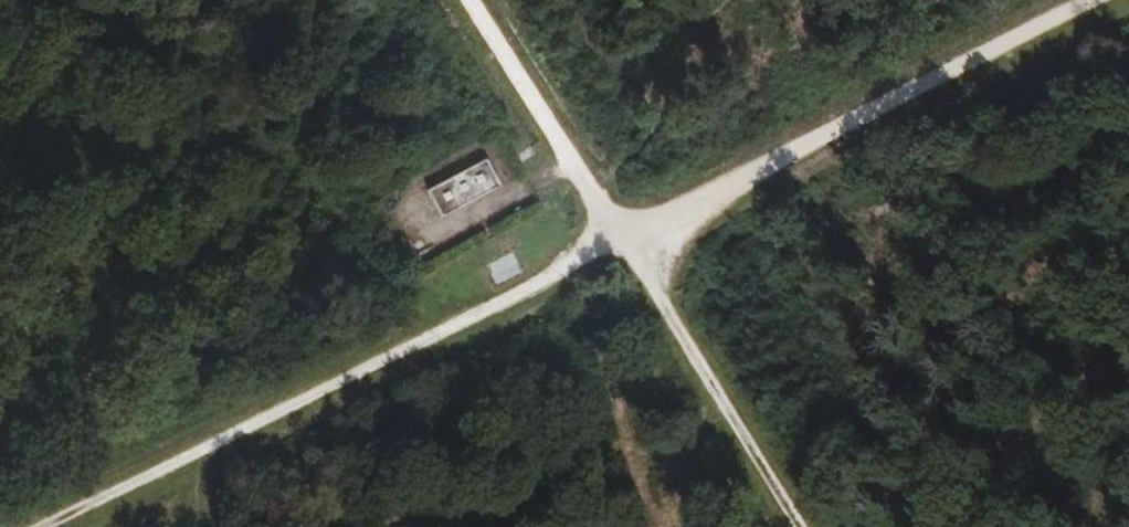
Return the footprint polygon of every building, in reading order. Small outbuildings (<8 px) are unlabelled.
[(434,212),(496,189),(479,144),(417,167),(434,212)] [(497,282),(520,273),(513,255),(490,263),(497,282)]
